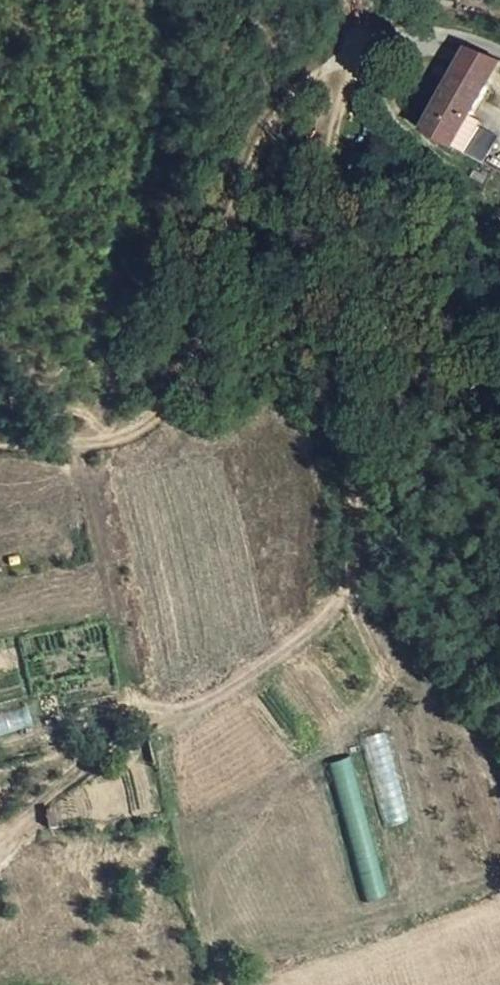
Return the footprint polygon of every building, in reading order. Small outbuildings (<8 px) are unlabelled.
[(499,61),(499,55),(466,42),(455,64),(485,80),(499,61)] [(468,122),(485,80),(455,64),(423,129),(472,155),(483,130),(468,122)] [(483,130),(472,155),(489,165),(499,144),(499,139),(483,130)] [(348,759),(331,764),(352,844),(370,839),(348,759)]
